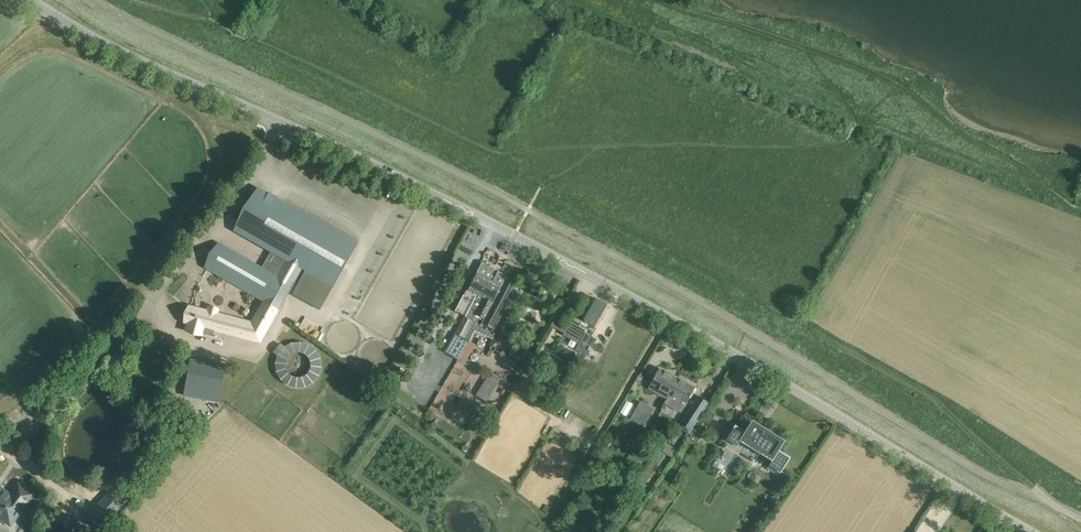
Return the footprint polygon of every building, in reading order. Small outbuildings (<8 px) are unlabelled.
[(333,286),(351,254),(356,245),(260,189),(236,231),(272,251),(262,268),(220,244),(209,265),(269,298),(254,326),(206,314),(207,311),(190,306),(186,322),(187,322),(185,331),(203,336),(205,327),(260,342),(289,291),(320,309),(333,286)] [(464,315),(445,352),(458,360),(461,354),(470,341),(475,330),(495,339),(495,332),(481,326),(483,323),(495,329),(506,307),(503,306),(514,284),(515,284),(507,280),(504,286),(493,281),(492,280),(490,279),(477,272),(468,290),(456,311),(464,315)] [(567,328),(565,333),(581,342),(576,350),(588,356),(597,339),(592,336),(609,306),(594,297),(582,319),(575,315),(567,328)] [(277,357),(276,363),(282,384),(299,387),(318,381),(322,364),(316,346),(297,342),(287,345),(278,343),(276,354),(277,357)] [(552,359),(537,351),(530,364),(545,372),(552,359)] [(219,402),(225,365),(190,359),(183,395),(219,402)] [(667,398),(678,378),(659,368),(649,388),(667,398)] [(478,395),(488,400),(500,376),(489,371),(478,395)] [(682,412),(690,397),(695,388),(678,378),(667,398),(665,403),(682,412)] [(710,403),(699,395),(680,426),(690,433),(710,403)] [(655,409),(641,401),(633,416),(644,423),(647,418),(649,419),(655,409)] [(750,431),(734,422),(723,440),(756,461),(760,456),(771,462),(767,468),(779,476),(791,457),(779,450),(778,451),(776,450),(781,442),(754,425),(750,431)] [(650,430),(643,427),(638,437),(645,440),(650,430)] [(671,432),(665,440),(674,445),(679,437),(671,432)] [(11,525),(32,494),(19,485),(11,495),(0,488),(0,518),(11,525)] [(125,503),(117,496),(113,492),(112,491),(104,499),(95,508),(86,518),(89,521),(99,531),(121,508),(125,503)] [(63,508),(55,520),(66,527),(62,531),(79,531),(85,523),(63,508)]
